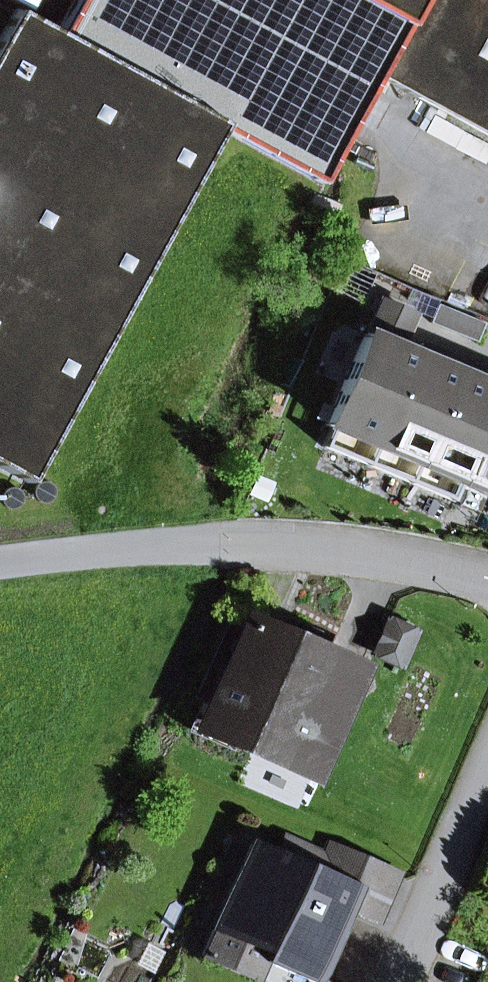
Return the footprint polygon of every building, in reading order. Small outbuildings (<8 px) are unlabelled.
[(60,35),(14,9),(0,35),(0,468),(28,483),(220,128),(322,184),(381,77),(487,135),(487,0),(79,0),(60,35)] [(332,427),(324,446),(368,465),(415,356),(398,348),(412,315),(380,302),(327,425),(332,427)] [(484,323),(438,305),(430,323),(477,342),(484,323)] [(415,356),(368,465),(410,483),(457,373),(436,364),(441,353),(420,344),(415,356)] [(452,501),(460,482),(487,417),(487,373),(486,372),(481,383),(457,373),(410,483),(452,501)] [(460,482),(487,494),(487,417),(460,482)] [(316,773),(361,669),(313,648),(282,635),(248,620),(244,629),(202,725),(237,740),(316,773)] [(400,664),(413,633),(389,623),(376,653),(400,664)] [(266,962),(313,981),(317,981),(349,907),(377,919),(396,875),(329,846),(319,869),(252,840),(201,959),(255,981),(257,981),(266,962)]
